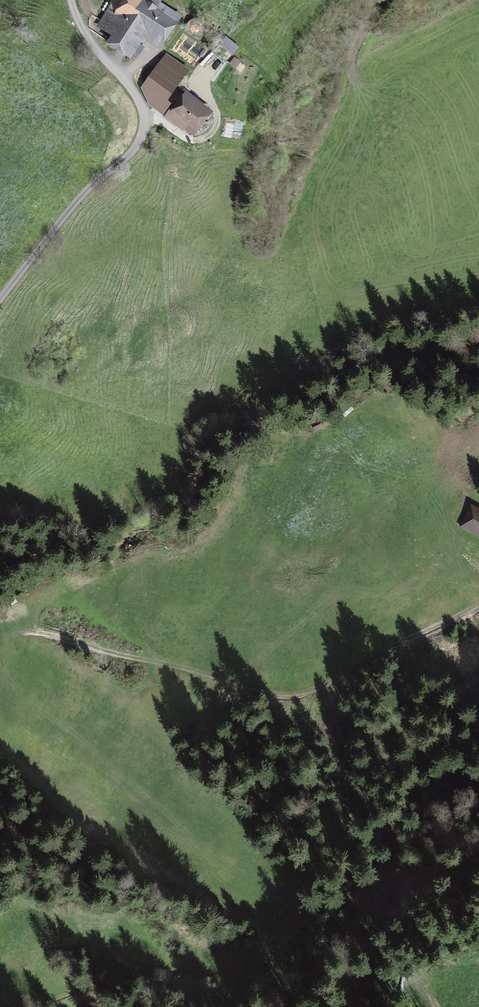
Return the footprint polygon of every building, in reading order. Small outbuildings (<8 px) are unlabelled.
[(157,0),(117,0),(99,26),(115,38),(111,45),(130,58),(139,44),(135,41),(141,32),(158,44),(176,17),(163,8),(159,14),(151,9),(157,0)] [(196,22),(190,27),(195,34),(201,29),(196,22)] [(221,44),(233,55),(238,49),(226,39),(221,44)] [(235,55),(231,60),(240,67),(244,61),(235,55)] [(167,57),(147,85),(146,84),(143,89),(151,105),(154,107),(162,96),(168,100),(188,73),(167,57)] [(188,99),(177,112),(173,108),(166,117),(179,127),(183,122),(194,131),(207,114),(188,99)] [(472,512),(464,526),(478,534),(478,515),(472,512)]
